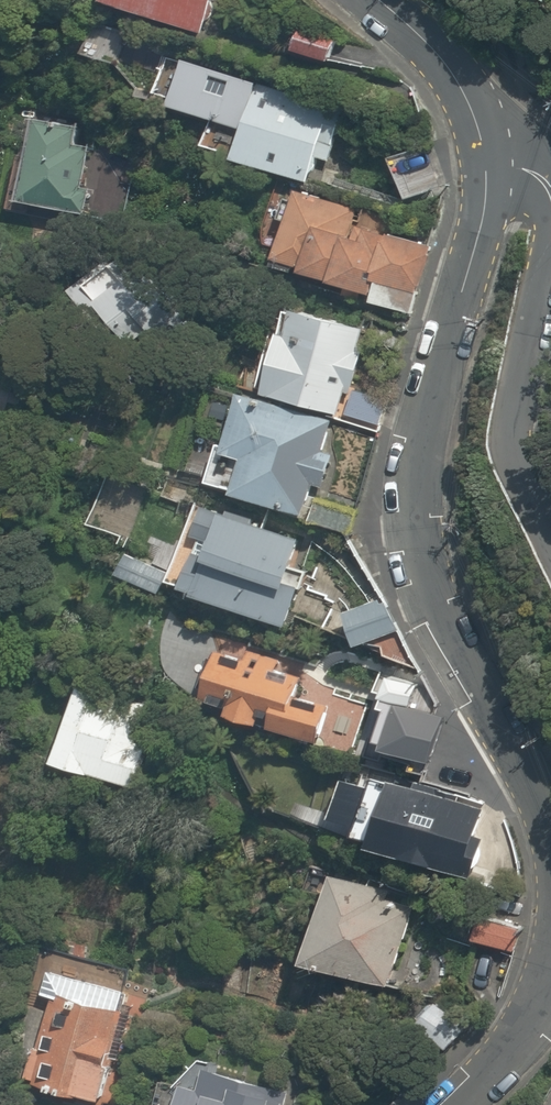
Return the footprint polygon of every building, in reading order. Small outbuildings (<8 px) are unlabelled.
[(103,5),(207,36),(218,0),(105,0),(103,5)] [(338,33),(298,22),(291,50),(331,60),(338,33)] [(120,42),(90,32),(84,53),(113,62),(120,42)] [(349,110),(187,61),(181,79),(172,76),(163,106),(211,121),(203,149),(317,184),(323,164),(332,166),(349,110)] [(101,121),(37,109),(21,196),(85,207),(101,121)] [(434,164),(399,178),(409,202),(443,188),(434,164)] [(365,213),(291,186),(263,261),(407,314),(430,251),(361,225),(365,213)] [(64,284),(79,311),(92,304),(105,328),(126,316),(129,321),(151,309),(121,253),(64,284)] [(265,393),(351,416),(385,426),(393,396),(359,386),(376,328),(290,304),(265,393)] [(340,425),(244,398),(219,489),(314,516),(340,425)] [(223,511),(210,554),(181,545),(168,587),(290,625),(301,590),(287,585),(302,536),(223,511)] [(167,567),(133,554),(123,581),(157,594),(167,567)] [(383,591),(339,611),(355,645),(399,625),(383,591)] [(206,697),(233,703),(229,721),(321,742),(331,699),(301,693),(307,665),(218,646),(206,697)] [(162,706),(83,682),(58,764),(137,788),(162,706)] [(473,880),(476,872),(494,806),(397,778),(394,789),(338,774),(325,820),(355,828),(352,837),(373,843),(371,851),(473,880)] [(418,892),(330,871),(307,965),(395,986),(418,892)] [(480,912),(471,942),(516,954),(525,925),(480,912)] [(47,955),(19,1086),(108,1104),(136,975),(47,955)] [(154,1104),(282,1104),(286,1083),(163,1060),(154,1104)]
